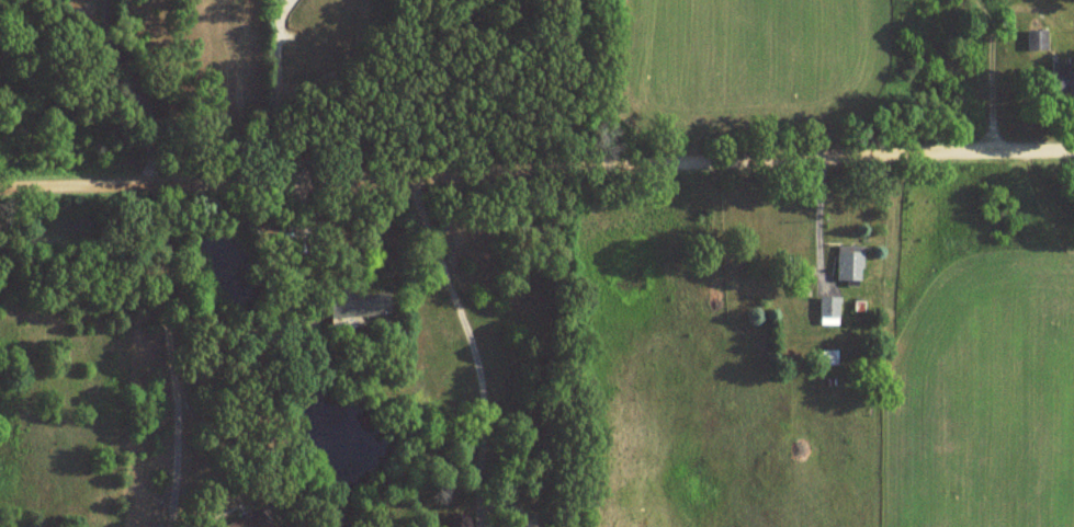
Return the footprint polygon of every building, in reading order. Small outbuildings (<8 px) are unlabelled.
[(1041,30),(1027,30),(1027,48),(1041,48),(1041,30)] [(1058,95),(1073,90),(1073,57),(1049,64),(1058,95)] [(860,246),(834,246),(834,282),(860,283),(860,246)] [(817,297),(817,324),(838,324),(838,297),(817,297)] [(818,365),(835,365),(835,350),(818,350),(818,365)]
